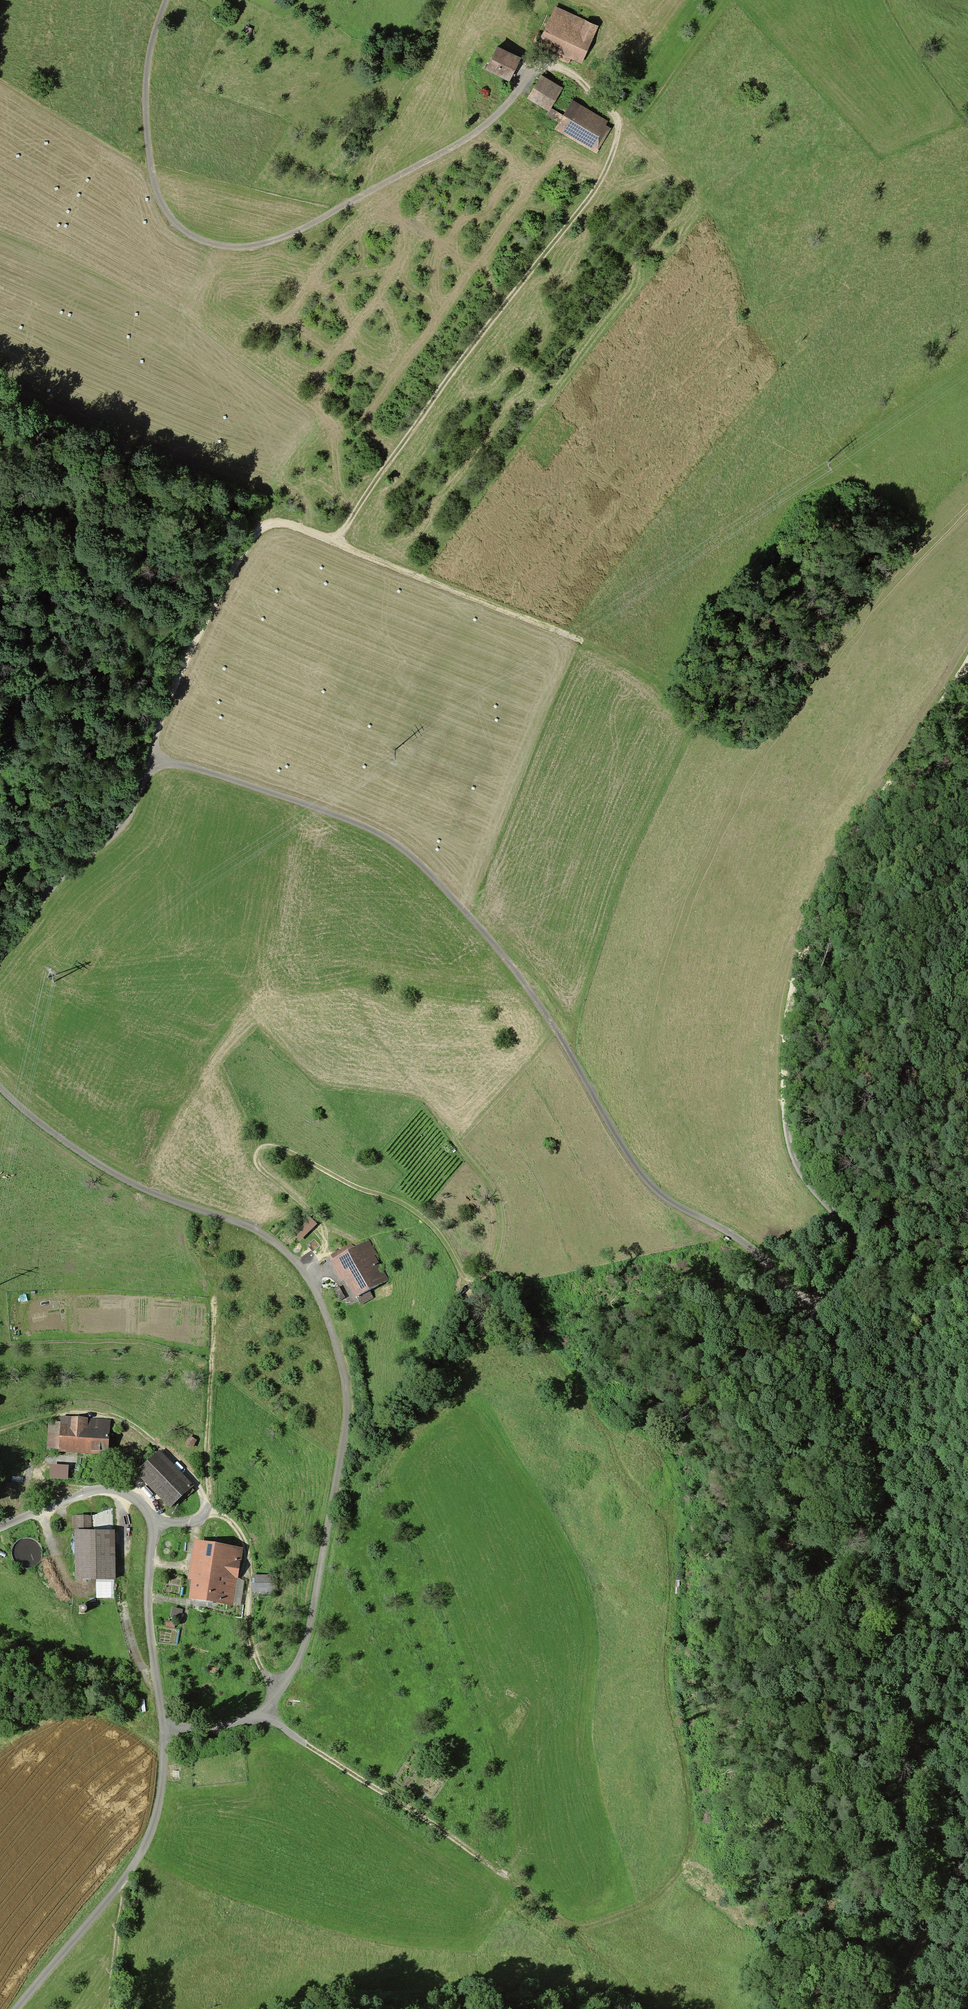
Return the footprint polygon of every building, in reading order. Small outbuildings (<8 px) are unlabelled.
[(555,6),(538,45),(543,47),(541,52),(569,64),(571,59),(581,64),(599,26),(555,6)] [(497,46),(486,70),(510,81),(521,58),(497,46)] [(541,75),(527,99),(548,111),(549,112),(551,108),(563,88),(541,75)] [(558,123),(555,130),(597,154),(611,128),(606,125),(608,121),(572,100),(563,115),(558,123)] [(563,115),(551,108),(549,112),(548,111),(546,115),(558,123),(563,115)] [(317,1224),(308,1216),(292,1232),(301,1240),(317,1224)] [(332,1259),(330,1260),(342,1281),(345,1279),(355,1297),(357,1296),(370,1289),(388,1279),(377,1260),(380,1259),(369,1239),(354,1247),(352,1243),(330,1254),(332,1259)] [(345,1298),(339,1286),(334,1289),(340,1301),(345,1298)] [(374,1297),(370,1289),(357,1296),(361,1304),(374,1297)] [(111,1419),(61,1416),(61,1421),(59,1449),(59,1451),(108,1454),(111,1419)] [(47,1449),(59,1449),(61,1421),(49,1421),(47,1449)] [(197,1440),(189,1436),(184,1444),(192,1448),(197,1440)] [(194,1485),(160,1449),(136,1471),(170,1508),(183,1495),(192,1487),(194,1485)] [(69,1465),(50,1464),(49,1478),(68,1480),(69,1465)] [(195,1490),(192,1487),(183,1495),(186,1498),(195,1490)] [(75,1529),(75,1579),(116,1579),(115,1529),(92,1530),(92,1515),(72,1515),(73,1529),(75,1529)] [(243,1547),(194,1539),(188,1578),(192,1579),(188,1597),(234,1605),(243,1547)] [(275,1574),(253,1574),(252,1592),(274,1592),(275,1574)]
